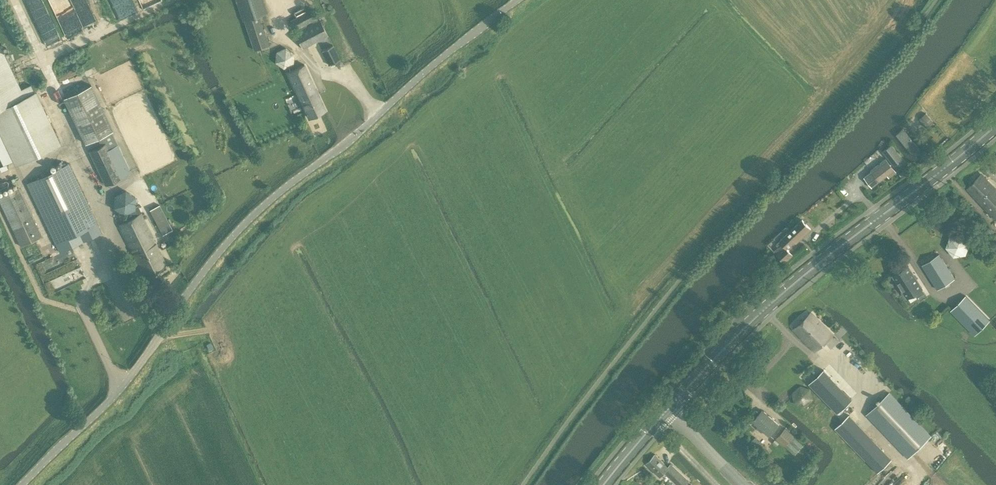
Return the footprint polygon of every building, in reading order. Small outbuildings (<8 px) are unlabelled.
[(254,50),(269,45),(259,16),(266,13),(262,0),(236,0),(243,21),(245,20),(254,50)] [(311,9),(290,20),(296,30),(317,19),(311,9)] [(295,33),(303,49),(328,35),(320,19),(295,33)] [(322,50),(321,51),(329,65),(330,65),(340,59),(333,45),(322,50)] [(275,62),(283,68),(293,64),(294,53),(285,47),(276,51),(275,62)] [(0,50),(0,128),(17,165),(59,145),(30,85),(19,90),(0,50)] [(337,61),(336,64),(338,68),(339,68),(340,69),(343,67),(344,67),(344,66),(344,65),(342,61),(340,60),(337,61)] [(305,64),(288,72),(309,118),(326,110),(305,64)] [(63,97),(85,143),(112,131),(90,84),(63,97)] [(927,127),(933,122),(926,114),(919,119),(927,127)] [(920,152),(903,131),(897,136),(915,156),(920,152)] [(89,151),(105,185),(121,177),(130,173),(117,145),(108,149),(106,146),(105,143),(89,151)] [(891,144),(883,151),(894,166),(902,159),(891,144)] [(889,177),(896,172),(885,159),(870,171),(871,171),(864,177),(872,187),(887,175),(889,177)] [(68,164),(27,183),(56,244),(79,233),(83,242),(101,233),(97,224),(68,164)] [(995,219),(995,190),(982,175),(967,189),(995,219)] [(0,196),(0,203),(20,246),(41,237),(18,187),(0,196)] [(114,195),(114,208),(124,215),(126,214),(128,220),(141,213),(137,206),(135,207),(135,196),(125,190),(114,195)] [(149,209),(163,235),(172,230),(159,204),(149,209)] [(128,220),(119,224),(145,278),(166,265),(143,217),(145,216),(144,213),(141,215),(141,213),(128,220)] [(777,245),(778,247),(773,252),(776,255),(784,263),(793,255),(787,249),(794,242),(796,243),(810,230),(802,221),(790,231),(777,245)] [(939,254),(921,265),(937,289),(954,278),(939,254)] [(907,298),(915,293),(917,297),(924,292),(922,288),(908,266),(892,275),(901,289),(901,291),(903,295),(905,295),(907,298)] [(950,312),(967,330),(972,335),(981,326),(976,321),(983,314),(966,297),(950,312)] [(816,352),(824,343),(833,334),(820,322),(811,313),(793,330),(816,352)] [(836,413),(851,397),(822,370),(807,384),(836,413)] [(812,400),(811,395),(815,392),(814,388),(811,390),(800,386),(792,393),(795,403),(804,407),(812,400)] [(890,393),(867,415),(908,458),(931,436),(890,393)] [(763,411),(753,422),(769,436),(779,425),(763,411)] [(891,459),(849,415),(835,428),(877,472),(891,459)] [(785,429),(776,439),(785,446),(785,445),(795,454),(803,446),(793,437),(793,436),(785,429)] [(755,438),(750,444),(760,454),(765,449),(755,438)] [(676,482),(679,484),(684,484),(688,480),(671,463),(667,467),(655,455),(647,463),(660,475),(664,471),(676,482)]
